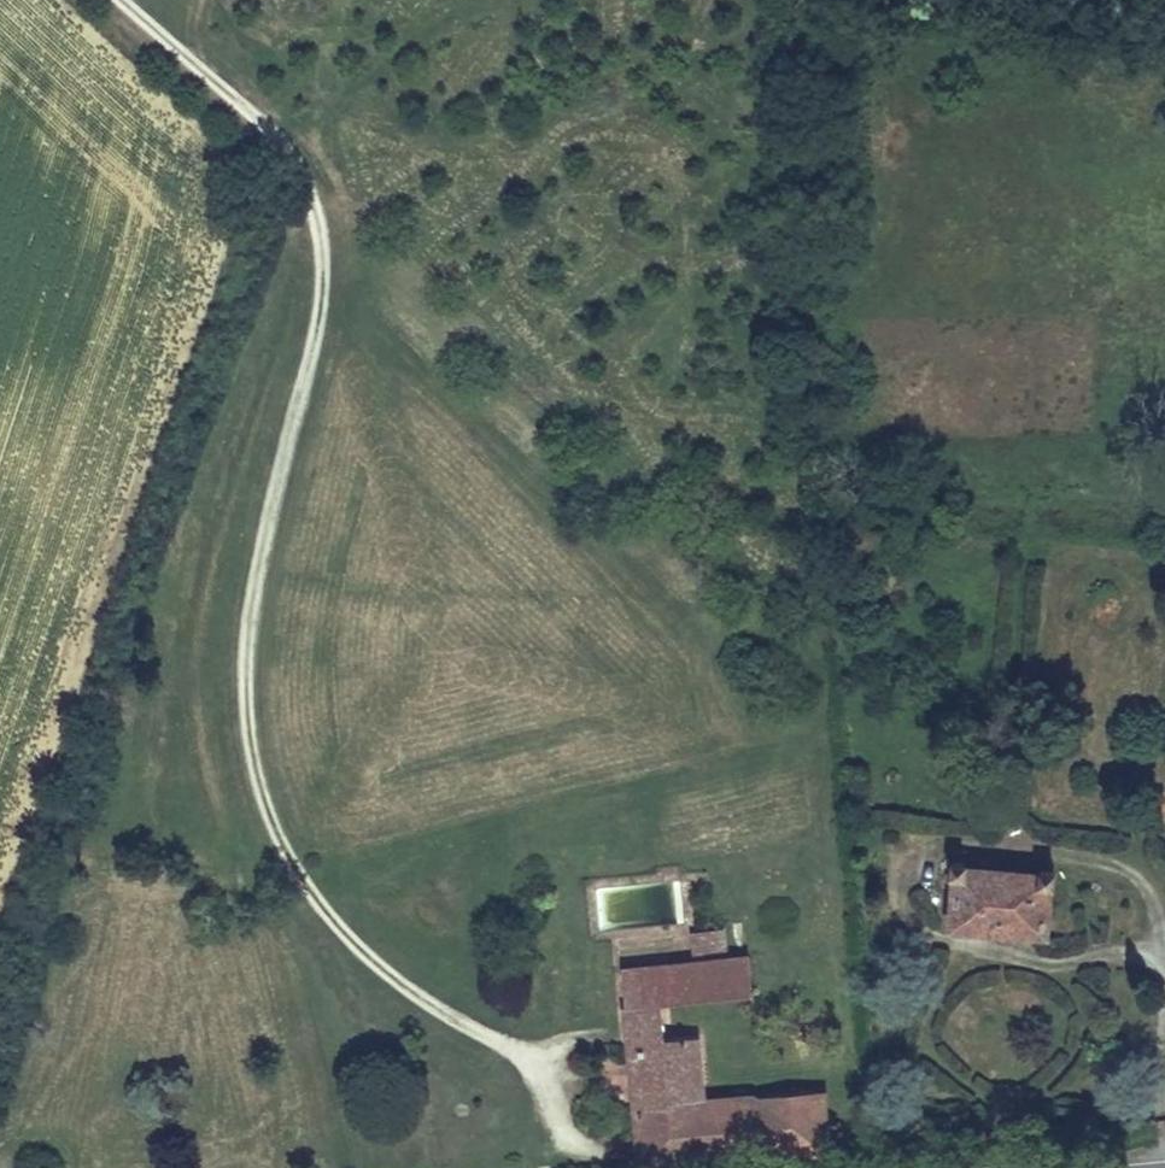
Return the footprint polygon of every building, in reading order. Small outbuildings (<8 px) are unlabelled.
[(1046,942),(1049,894),(1066,895),(1066,882),(1053,881),(1053,873),(1037,872),(1032,881),(979,876),(974,867),(957,866),(951,874),(943,874),(942,888),(954,889),(953,937),(1046,942)] [(736,966),(733,933),(732,934),(716,935),(719,967),(736,966)] [(753,965),(736,966),(719,967),(716,935),(698,937),(701,968),(629,976),(637,1167),(781,1167),(830,1161),(827,1107),(698,1116),(696,1049),(672,1050),(672,1011),(757,1002),(753,965)]
